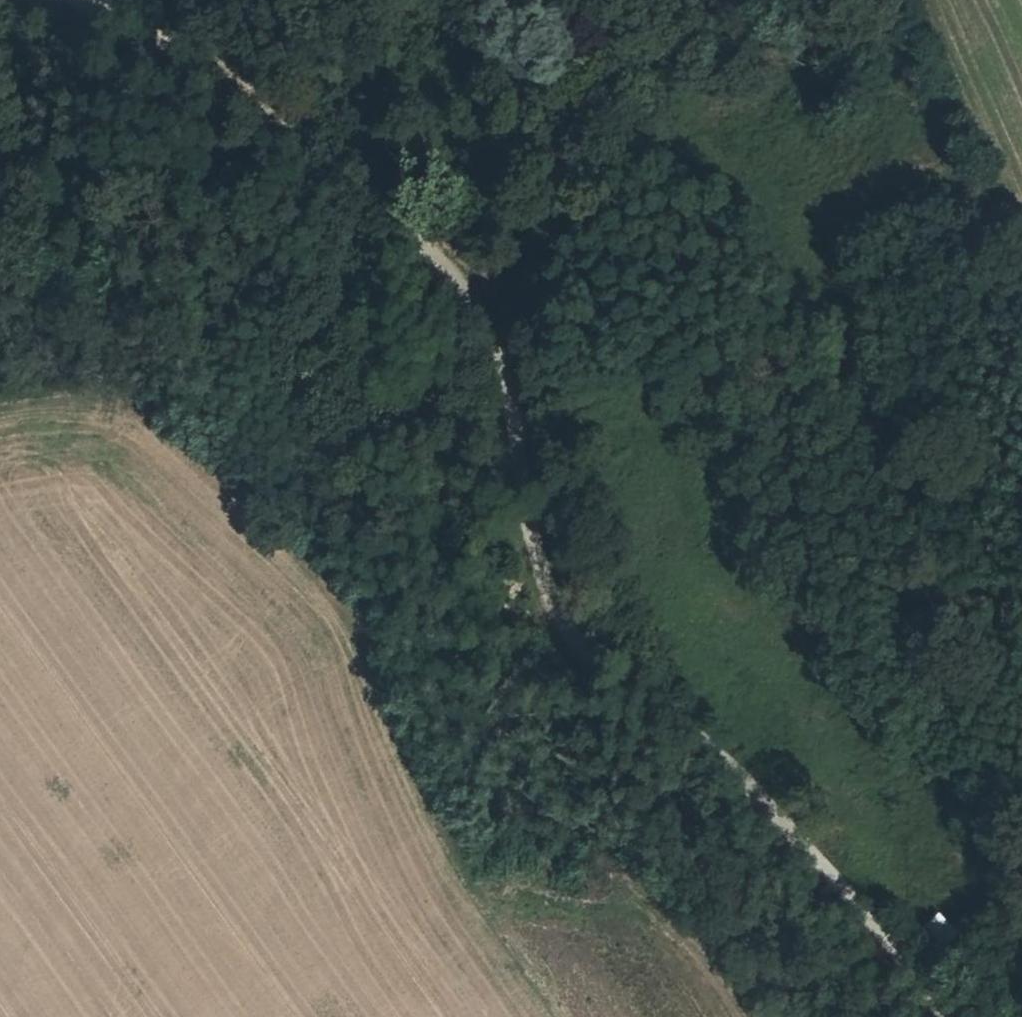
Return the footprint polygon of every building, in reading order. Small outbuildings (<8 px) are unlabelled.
[(939,913),(925,922),(940,945),(954,936),(939,913)]
